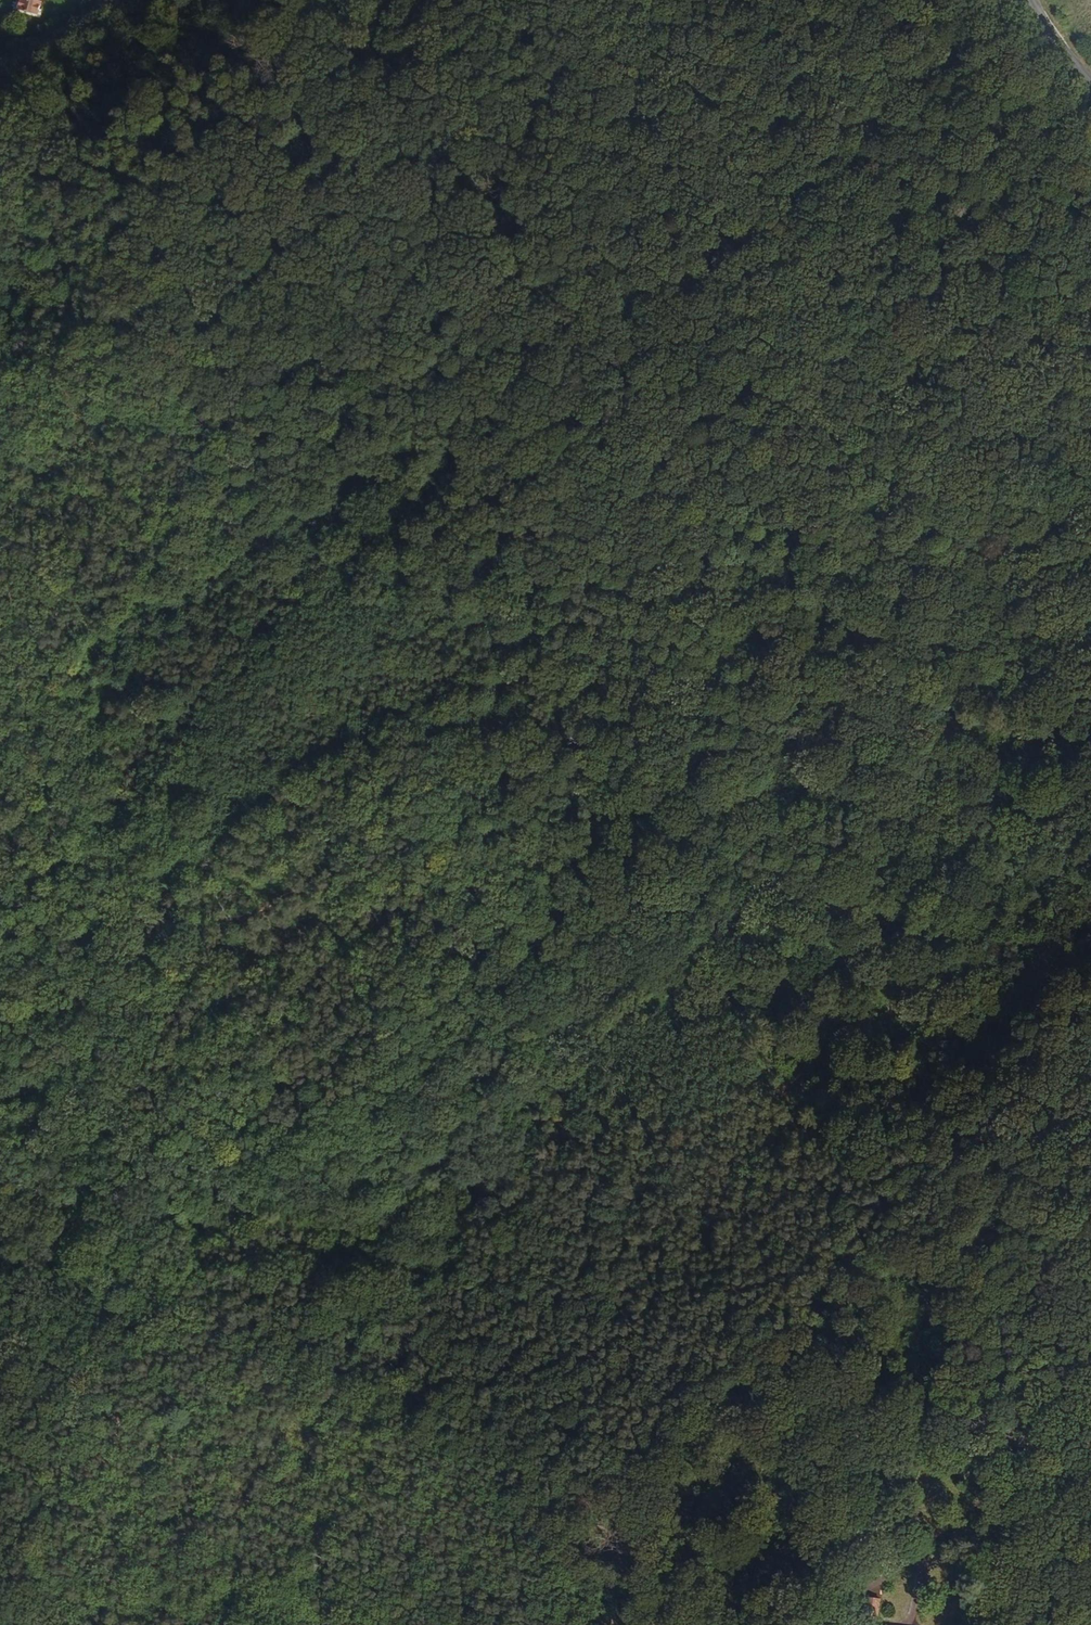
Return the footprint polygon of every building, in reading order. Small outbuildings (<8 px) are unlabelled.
[(19,4),(38,12),(42,0),(21,0),(19,4)]
